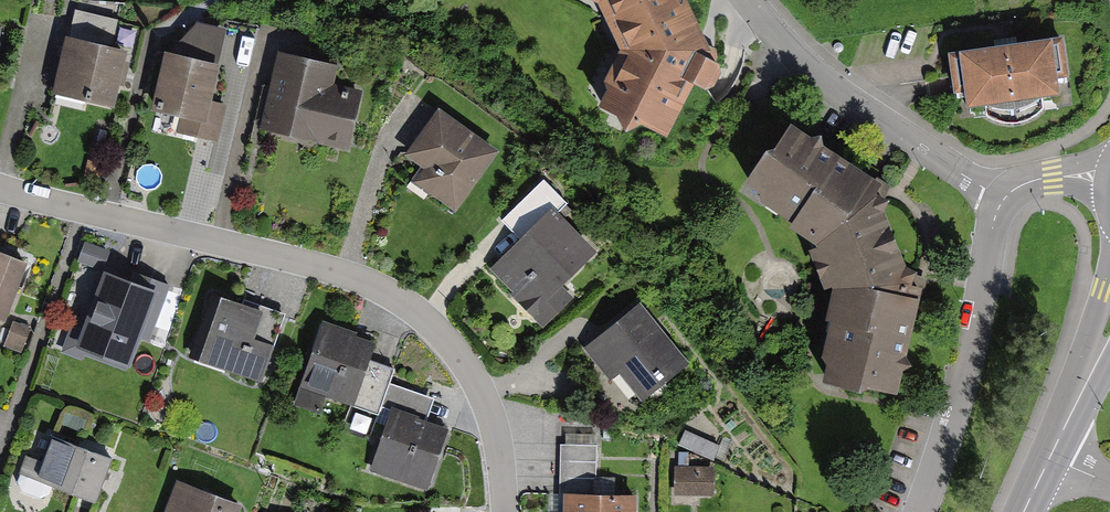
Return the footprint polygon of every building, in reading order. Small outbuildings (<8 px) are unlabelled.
[(602,114),(672,138),(705,41),(685,0),(606,0),(600,7),(625,47),(602,114)] [(130,50),(66,37),(55,91),(120,104),(130,50)] [(1062,40),(955,52),(962,114),(1069,102),(1062,40)] [(221,64),(166,52),(153,116),(175,120),(172,135),(220,144),(228,107),(213,104),(221,64)] [(340,65),(278,52),(261,135),(352,153),(365,90),(336,84),(340,65)] [(500,150),(439,110),(407,157),(422,168),(411,185),(457,215),(500,150)] [(881,185),(791,131),(750,198),(817,238),(831,287),(812,391),(901,407),(920,298),(912,296),(880,187),(881,185)] [(568,212),(544,185),(499,226),(516,245),(487,270),(541,329),(574,300),(563,287),(597,257),(562,218),(568,212)] [(0,253),(0,323),(5,325),(29,265),(0,253)] [(126,302),(103,294),(82,356),(133,373),(146,335),(153,338),(170,289),(135,277),(126,302)] [(285,318),(223,299),(203,365),(265,384),(285,318)] [(689,366),(640,307),(584,353),(610,383),(618,376),(642,405),(689,366)] [(378,341),(327,324),(304,394),(381,420),(397,374),(370,365),(378,341)] [(452,429),(393,411),(374,474),(433,492),(452,429)] [(678,446),(714,463),(720,448),(685,432),(678,446)] [(115,463),(52,441),(43,466),(27,461),(21,478),(100,506),(115,463)] [(560,463),(596,464),(597,447),(561,446),(560,463)] [(560,463),(560,479),(596,480),(596,479),(596,464),(560,463)] [(715,468),(674,468),(673,498),(714,499),(715,468)] [(559,496),(563,496),(595,497),(596,480),(560,479),(559,496)] [(596,479),(595,497),(615,498),(615,480),(596,479)] [(178,486),(168,511),(241,511),(241,510),(178,486)] [(637,498),(615,498),(595,497),(563,496),(563,511),(637,511),(637,498)]
